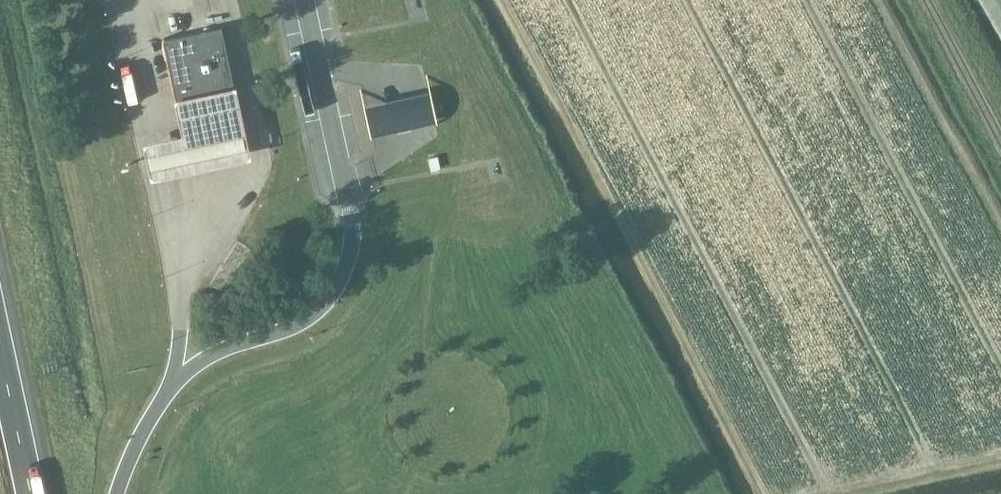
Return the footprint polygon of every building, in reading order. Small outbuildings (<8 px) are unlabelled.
[(162,41),(171,86),(175,101),(175,102),(175,103),(176,103),(177,104),(178,103),(233,92),(234,91),(235,91),(236,90),(236,89),(236,88),(234,88),(221,27),(164,39),(164,38),(163,38),(162,39),(162,40),(162,41)] [(141,144),(149,181),(250,159),(236,90),(235,91),(234,91),(233,92),(178,103),(177,104),(176,103),(175,103),(175,102),(181,135),(141,144)] [(430,90),(364,104),(370,136),(437,122),(430,90)]
